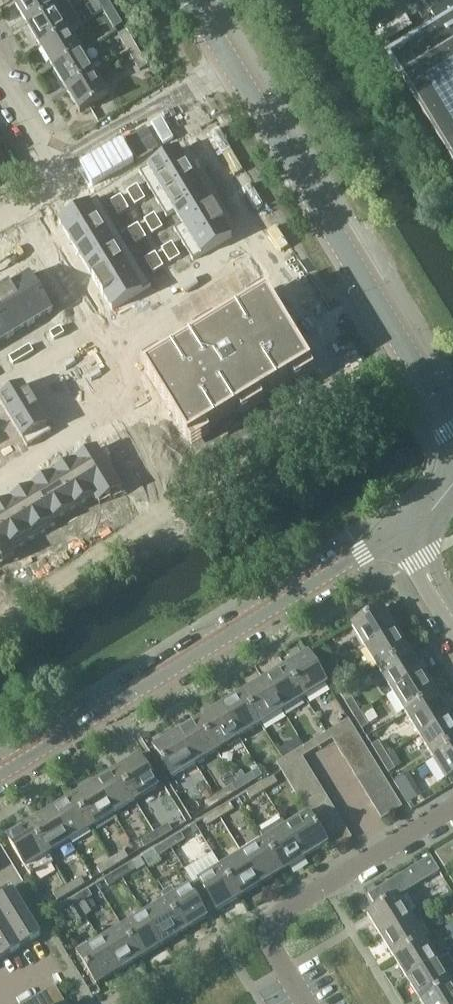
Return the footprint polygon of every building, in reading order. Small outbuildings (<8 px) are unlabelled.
[(15,4),(29,26),(58,8),(68,3),(66,0),(22,0),(15,4)] [(112,5),(109,0),(97,0),(103,10),(112,5)] [(438,27),(389,56),(452,161),(452,0),(422,0),(438,27)] [(103,10),(114,28),(122,23),(112,5),(103,10)] [(58,8),(29,26),(41,47),(71,30),(58,8)] [(71,30),(41,47),(54,69),(83,51),(71,30)] [(137,47),(137,46),(127,30),(119,35),(129,52),(137,47)] [(137,47),(129,52),(140,70),(148,65),(137,47)] [(83,51),(54,69),(67,90),(96,72),(97,73),(105,68),(100,60),(92,65),(83,51)] [(96,72),(67,90),(80,112),(109,94),(97,73),(96,72)] [(178,149),(147,167),(148,168),(157,183),(188,164),(179,150),(178,149)] [(188,164),(157,183),(166,197),(196,178),(188,164)] [(196,178),(166,197),(174,212),(205,193),(196,178)] [(135,187),(126,192),(130,199),(139,194),(135,187)] [(205,193),(174,212),(183,226),(214,207),(205,193)] [(139,194),(130,199),(135,206),(143,201),(139,194)] [(121,195),(113,200),(117,207),(125,202),(121,195)] [(125,202),(117,207),(121,214),(129,209),(125,202)] [(89,203),(59,221),(59,222),(68,237),(99,218),(90,204),(89,203)] [(214,207),(183,226),(192,240),(222,222),(214,207)] [(152,216),(144,221),(148,228),(156,222),(152,216)] [(99,218),(68,237),(77,251),(107,232),(99,218)] [(156,222),(148,228),(152,234),(160,229),(156,222)] [(222,222),(192,240),(200,255),(201,256),(232,237),(231,236),(222,222)] [(139,224),(130,229),(134,236),(143,231),(139,224)] [(143,231),(134,236),(138,243),(147,238),(143,231)] [(107,232),(77,251),(85,265),(116,247),(107,232)] [(170,244),(161,249),(165,256),(174,251),(170,244)] [(116,247),(85,265),(94,280),(125,261),(116,247)] [(174,251),(165,256),(169,263),(178,258),(174,251)] [(156,253),(147,258),(152,265),(160,259),(156,253)] [(160,259),(152,265),(156,271),(164,266),(160,259)] [(125,261),(94,280),(103,294),(134,276),(125,261)] [(30,274),(8,287),(29,321),(51,308),(30,274)] [(134,276),(103,294),(111,309),(112,310),(143,291),(142,290),(134,276)] [(0,292),(0,320),(9,334),(29,321),(8,287),(0,292)] [(268,297),(145,372),(159,394),(175,421),(189,444),(312,369),(292,337),(268,297)] [(9,334),(0,320),(0,339),(9,334)] [(60,326),(53,330),(59,339),(65,335),(60,326)] [(26,347),(19,351),(24,360),(31,356),(26,347)] [(19,351),(12,355),(18,364),(24,360),(19,351)] [(0,398),(0,404),(22,441),(47,426),(22,385),(0,398)] [(97,451),(75,464),(96,498),(118,485),(119,485),(98,450),(97,451)] [(75,464),(54,477),(75,511),(96,498),(75,464)] [(54,477),(32,490),(51,521),(53,525),(75,511),(54,477)] [(30,487),(9,500),(29,534),(51,521),(32,490),(30,487)] [(0,505),(0,534),(8,547),(29,534),(9,500),(0,505)] [(383,607),(352,626),(365,649),(397,630),(383,607)] [(410,651),(397,630),(365,649),(379,670),(410,651)] [(423,673),(410,651),(379,670),(392,692),(423,673)] [(304,698),(327,684),(308,653),(285,667),(304,698)] [(327,673),(333,669),(334,668),(325,654),(318,658),(327,673)] [(283,712),(304,698),(285,667),(263,680),(283,712)] [(334,668),(333,669),(327,673),(335,686),(342,681),(334,668)] [(437,695),(423,673),(392,692),(405,714),(437,695)] [(261,725),(283,712),(263,680),(242,693),(261,725)] [(220,707),(239,738),(261,725),(242,693),(220,707)] [(419,736),(450,717),(437,695),(405,714),(419,736)] [(354,716),(360,712),(352,698),(345,702),(354,716)] [(198,720),(217,751),(239,738),(220,707),(198,720)] [(360,712),(354,716),(362,729),(369,725),(360,712)] [(452,744),(452,722),(450,717),(419,736),(432,757),(452,744)] [(349,719),(331,730),(335,737),(353,726),(349,719)] [(176,733),(196,765),(217,751),(198,720),(176,733)] [(333,739),(339,749),(360,736),(353,726),(335,737),(333,739)] [(331,730),(313,741),(317,748),(333,739),(335,737),(331,730)] [(196,765),(176,733),(154,747),(173,779),(196,765)] [(339,749),(345,759),(366,746),(360,736),(339,749)] [(313,741),(295,752),(299,759),(303,757),(317,748),(313,741)] [(380,760),(386,756),(387,756),(379,741),(372,745),(380,760)] [(432,757),(446,780),(452,775),(452,744),(432,757)] [(366,746),(345,759),(351,769),(372,756),(366,746)] [(277,763),(279,766),(282,771),(299,759),(295,752),(277,763)] [(351,769),(357,779),(378,766),(372,756),(351,769)] [(387,756),(386,756),(380,760),(388,773),(395,769),(387,756)] [(135,802),(158,788),(138,757),(116,770),(135,802)] [(299,759),(282,771),(288,781),(309,767),(303,757),(299,759)] [(357,779),(363,789),(384,776),(378,766),(357,779)] [(309,767),(288,781),(294,791),(315,777),(309,767)] [(114,815),(135,802),(116,770),(94,783),(114,815)] [(260,785),(264,791),(277,783),(274,776),(260,785)] [(363,789),(369,799),(390,786),(384,776),(363,789)] [(236,792),(249,784),(245,777),(232,785),(236,792)] [(315,777),(294,791),(300,801),(321,787),(315,777)] [(92,828),(114,815),(94,783),(73,797),(92,828)] [(232,785),(219,793),(223,800),(236,792),(232,785)] [(264,791),(260,785),(247,793),(251,800),(264,791)] [(390,786),(369,799),(375,809),(396,796),(390,786)] [(399,790),(407,804),(414,799),(406,786),(399,790)] [(300,801),(307,810),(327,797),(321,787),(300,801)] [(219,793),(205,802),(209,809),(223,800),(219,793)] [(396,796),(375,809),(382,819),(402,807),(396,796)] [(51,810),(70,842),(92,828),(73,797),(51,810)] [(308,812),(312,820),(333,807),(327,797),(307,810),(308,812)] [(221,818),(234,810),(230,803),(216,811),(221,818)] [(312,820),(318,830),(339,817),(333,807),(312,820)] [(29,823),(49,855),(70,842),(51,810),(29,823)] [(221,818),(216,811),(203,820),(207,826),(221,818)] [(304,858),(327,844),(324,840),(318,830),(312,820),(308,812),(285,826),(304,858)] [(339,817),(318,830),(324,840),(346,827),(339,817)] [(49,855),(29,823),(7,837),(31,877),(54,863),(49,855)] [(154,833),(158,839),(172,831),(168,824),(154,833)] [(264,840),(283,871),(304,858),(285,826),(264,840)] [(324,840),(327,844),(331,851),(352,838),(346,827),(324,840)] [(154,833),(141,841),(145,848),(158,839),(154,833)] [(168,841),(172,848),(185,840),(181,833),(168,841)] [(242,853),(261,884),(283,871),(264,840),(242,853)] [(168,841),(154,850),(158,857),(172,848),(168,841)] [(435,854),(445,868),(452,863),(452,843),(435,854)] [(110,859),(115,866),(129,858),(124,851),(110,859)] [(220,866),(240,897),(261,884),(242,853),(220,866)] [(440,871),(431,857),(368,895),(377,909),(399,897),(440,871)] [(101,874),(115,866),(110,859),(97,867),(101,874)] [(122,878),(136,869),(132,863),(118,871),(122,878)] [(220,866),(198,880),(217,911),(240,897),(220,866)] [(122,878),(118,871),(104,880),(108,886),(122,878)] [(67,885),(71,893),(85,884),(81,877),(67,885)] [(67,885),(53,894),(58,901),(71,893),(67,885)] [(165,900),(184,931),(206,917),(188,886),(165,900)] [(74,898),(79,905),(92,896),(88,889),(74,898)] [(14,891),(0,899),(0,960),(41,935),(14,891)] [(368,914),(382,937),(412,918),(399,897),(377,909),(368,914)] [(79,905),(74,898),(60,906),(65,913),(79,905)] [(143,913),(162,944),(184,931),(165,900),(143,913)] [(122,927),(141,958),(162,944),(143,913),(122,927)] [(382,937),(395,958),(426,940),(412,918),(382,937)] [(100,940),(119,971),(141,958),(122,927),(100,940)] [(78,953),(84,964),(97,985),(119,971),(100,940),(78,953)] [(395,958),(408,980),(439,961),(426,940),(395,958)] [(408,980),(422,1002),(452,983),(439,961),(408,980)] [(423,1003),(452,1003),(452,984),(452,983),(422,1002),(423,1003)] [(45,991),(52,1003),(66,1003),(55,985),(45,991)] [(35,997),(39,1003),(52,1003),(45,991),(35,997)]
